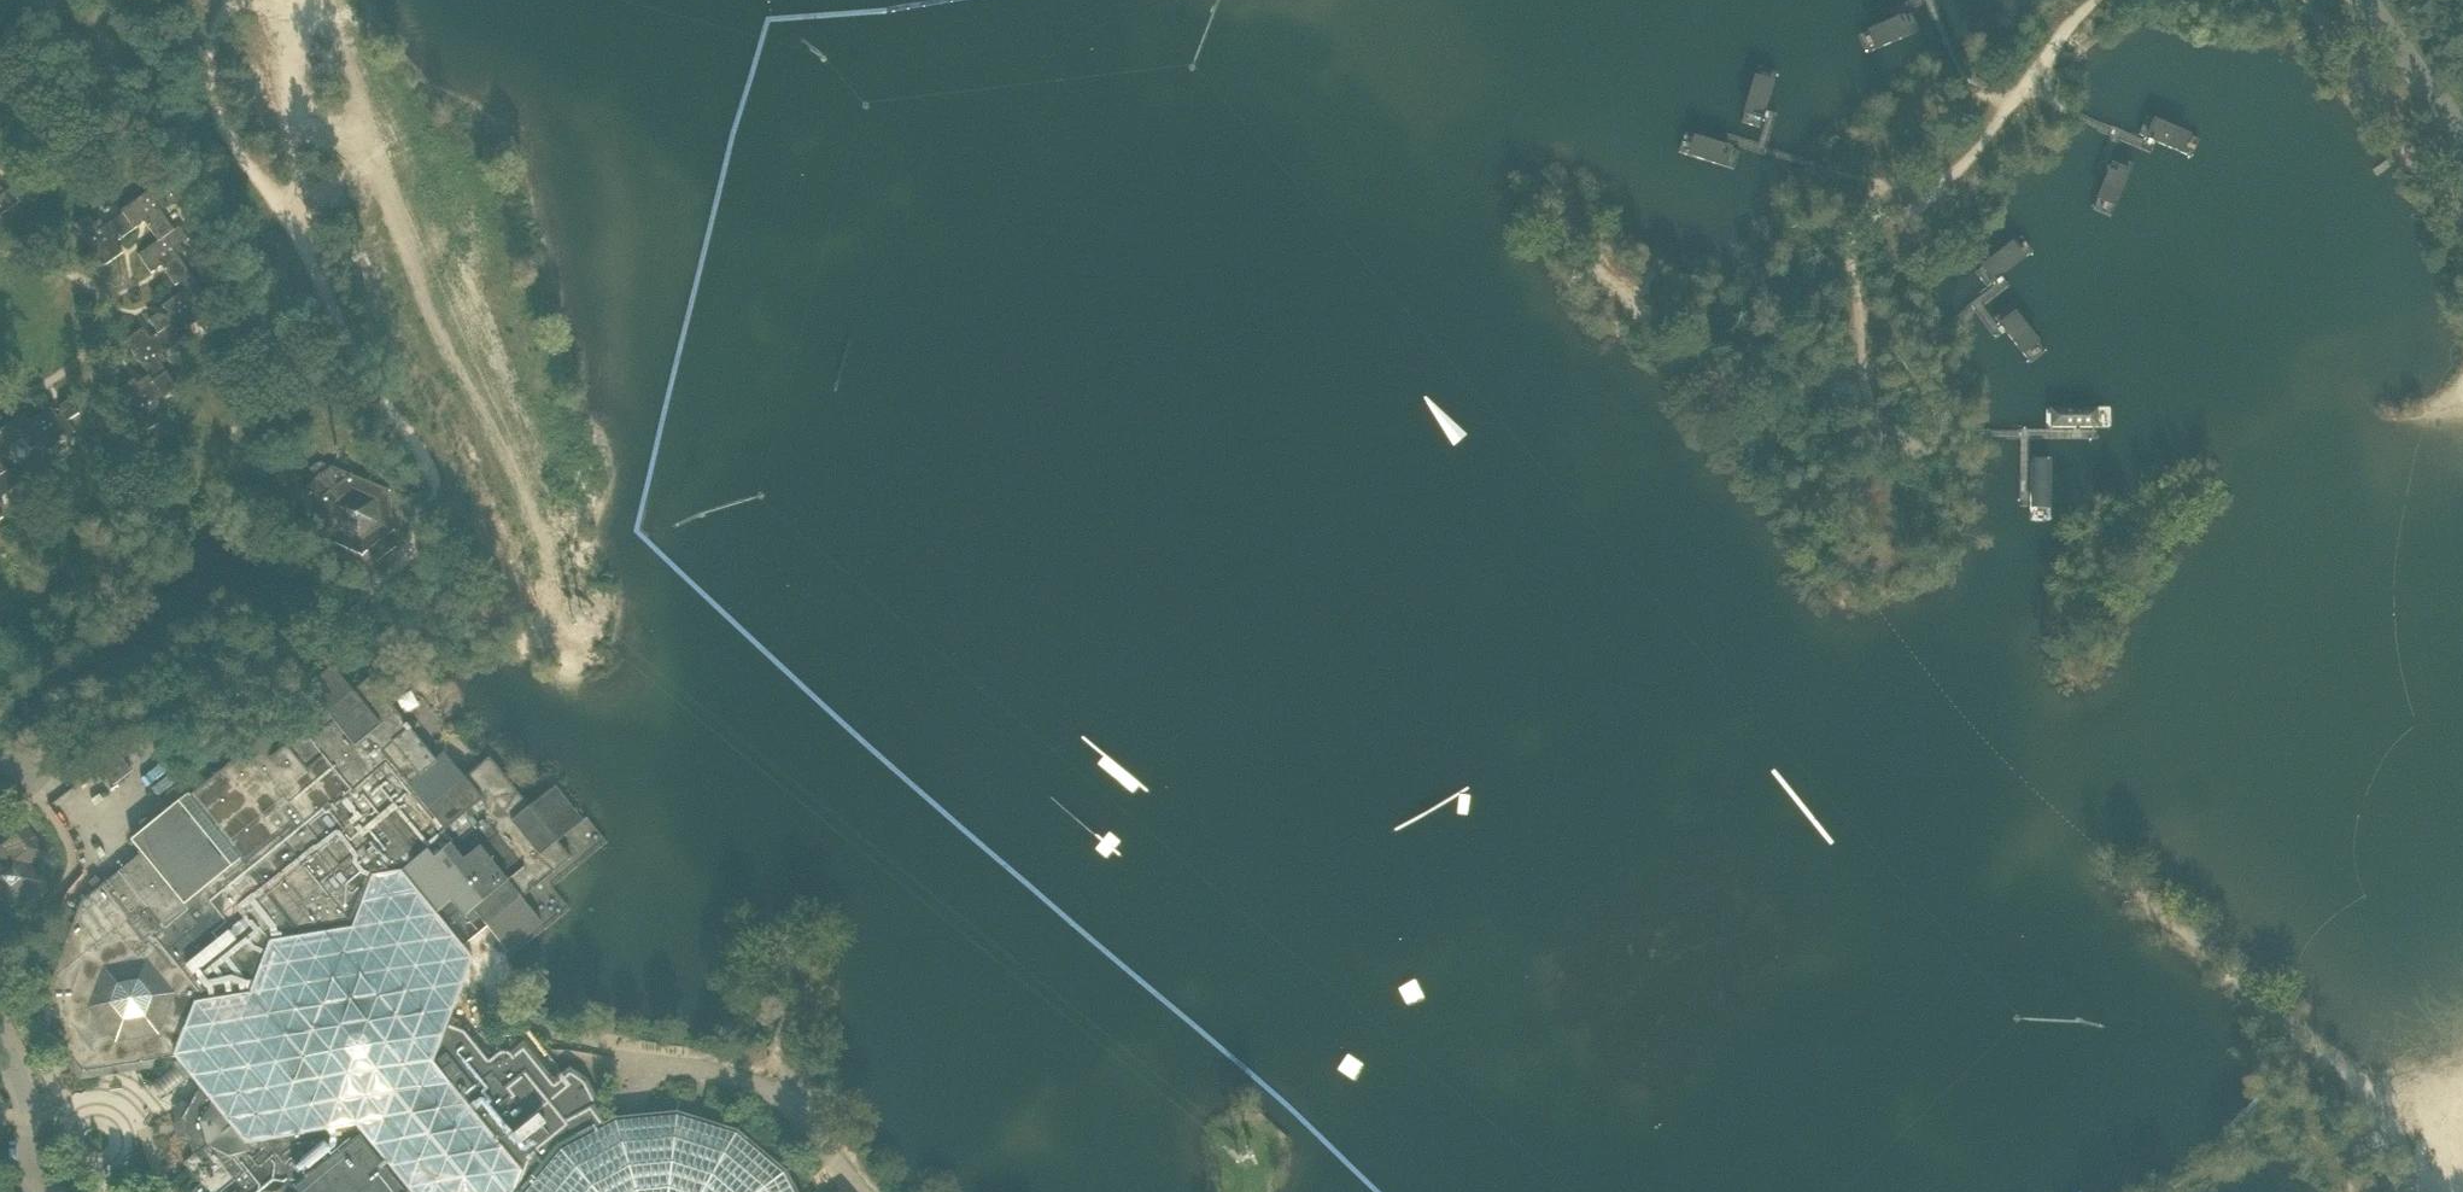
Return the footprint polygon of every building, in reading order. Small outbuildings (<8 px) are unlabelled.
[(1898,20),(1856,35),(1865,59),(1921,39),(1911,15),(1898,20)] [(1757,67),(1741,123),(1761,129),(1765,117),(1777,73),(1757,67)] [(2199,140),(2147,118),(2138,138),(2150,143),(2191,160),(2199,140)] [(1727,148),(1684,135),(1678,157),(1729,172),(1735,151),(1727,148)] [(2137,164),(2116,154),(2110,168),(2091,209),(2112,219),(2137,164)] [(142,223),(155,242),(174,229),(157,206),(172,196),(162,182),(121,211),(123,214),(119,216),(129,232),(142,223)] [(114,242),(129,232),(119,216),(99,230),(89,215),(74,225),(103,267),(122,254),(114,242)] [(173,287),(177,284),(191,274),(174,250),(188,240),(178,226),(174,229),(155,242),(156,243),(135,257),(150,278),(162,270),(173,287)] [(2032,257),(2019,239),(1978,270),(1991,287),(1999,281),(2032,257)] [(148,320),(157,333),(169,324),(177,336),(204,317),(198,309),(210,301),(191,274),(177,284),(183,292),(162,306),(168,315),(165,316),(157,314),(148,320)] [(2008,304),(1991,316),(2003,332),(2028,365),(2044,353),(2008,304)] [(148,376),(137,383),(141,389),(166,372),(157,359),(181,342),(177,336),(169,324),(157,333),(150,338),(143,328),(124,342),(148,376)] [(141,389),(137,383),(134,379),(119,389),(146,429),(160,420),(150,407),(177,388),(166,372),(141,389)] [(11,423),(22,440),(29,450),(41,443),(46,451),(74,433),(68,423),(78,416),(69,402),(61,407),(60,414),(57,416),(51,408),(29,422),(24,414),(11,423)] [(2084,429),(2113,429),(2113,410),(2047,409),(2047,429),(2084,429)] [(22,440),(11,423),(0,430),(0,455),(22,440)] [(2053,458),(2030,458),(2029,488),(2029,524),(2053,524),(2053,458)] [(303,488),(306,516),(321,515),(324,538),(361,555),(367,551),(376,562),(395,547),(387,536),(393,530),(388,490),(331,467),(303,488)] [(19,486),(8,469),(0,474),(0,499),(19,486)] [(784,1174),(737,1134),(676,1116),(614,1121),(605,1126),(594,1107),(598,1105),(588,1081),(569,1068),(554,1081),(524,1043),(510,1052),(501,1052),(488,1062),(463,1031),(448,1026),(471,960),(463,947),(470,941),(487,927),(507,953),(543,925),(521,899),(570,860),(556,843),(582,823),(555,788),(529,807),(489,760),(465,778),(443,754),(436,759),(369,680),(353,692),(332,668),(297,696),(317,721),(303,732),(293,721),(276,734),(285,746),(271,758),(263,750),(247,764),(240,756),(190,796),(188,794),(130,841),(141,855),(81,903),(38,1017),(84,1072),(176,1057),(178,1059),(175,1064),(174,1069),(175,1073),(177,1075),(180,1078),(185,1080),(189,1079),(193,1078),(201,1087),(183,1120),(195,1155),(184,1163),(201,1184),(192,1191),(219,1191),(224,1188),(227,1191),(794,1191),(784,1174)] [(100,768),(113,786),(132,772),(119,754),(100,768)] [(9,913),(47,882),(33,864),(48,852),(18,816),(0,831),(0,902),(9,913)]
